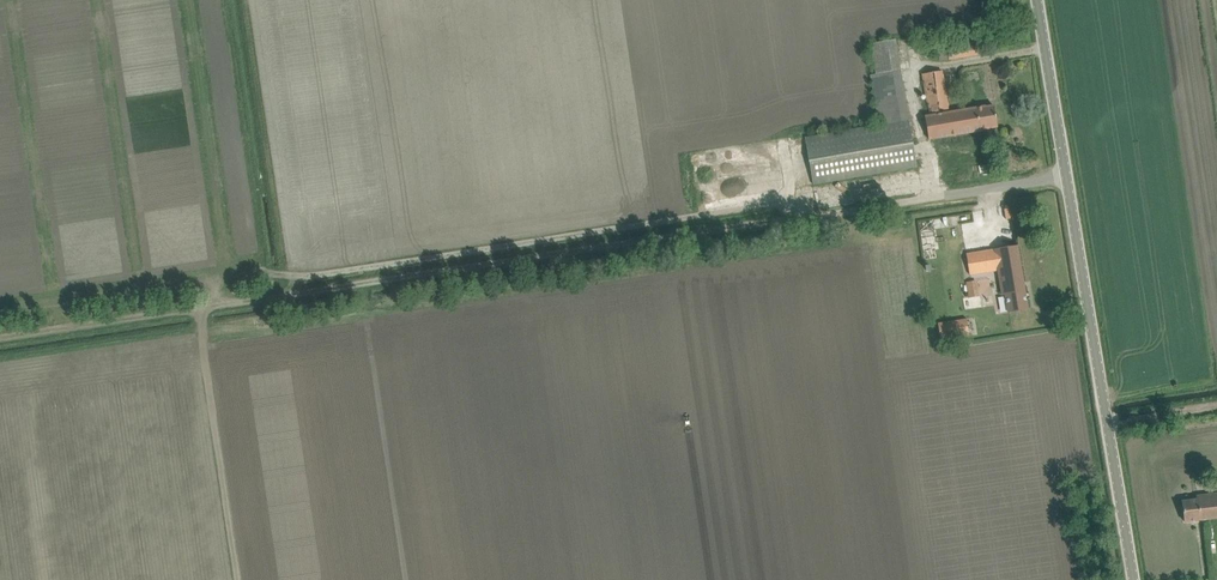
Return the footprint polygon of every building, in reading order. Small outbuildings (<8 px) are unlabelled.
[(940,61),(985,54),(983,38),(947,44),(948,47),(938,48),(940,61)] [(942,71),(931,73),(924,74),(930,116),(926,117),(930,138),(978,130),(990,128),(990,127),(998,126),(994,106),(986,107),(986,106),(950,112),(942,71)] [(918,168),(910,120),(887,124),(887,123),(880,124),(806,137),(806,138),(814,184),(850,179),(918,168)] [(1018,245),(1006,247),(967,253),(970,275),(998,271),(1002,297),(1006,296),(1009,313),(1016,311),(1028,309),(1018,245)] [(968,298),(979,296),(977,280),(965,282),(968,298)] [(970,337),(967,318),(939,323),(942,341),(970,337)] [(1209,494),(1197,496),(1198,499),(1183,501),(1185,522),(1212,518),(1216,518),(1216,493),(1209,494)]
